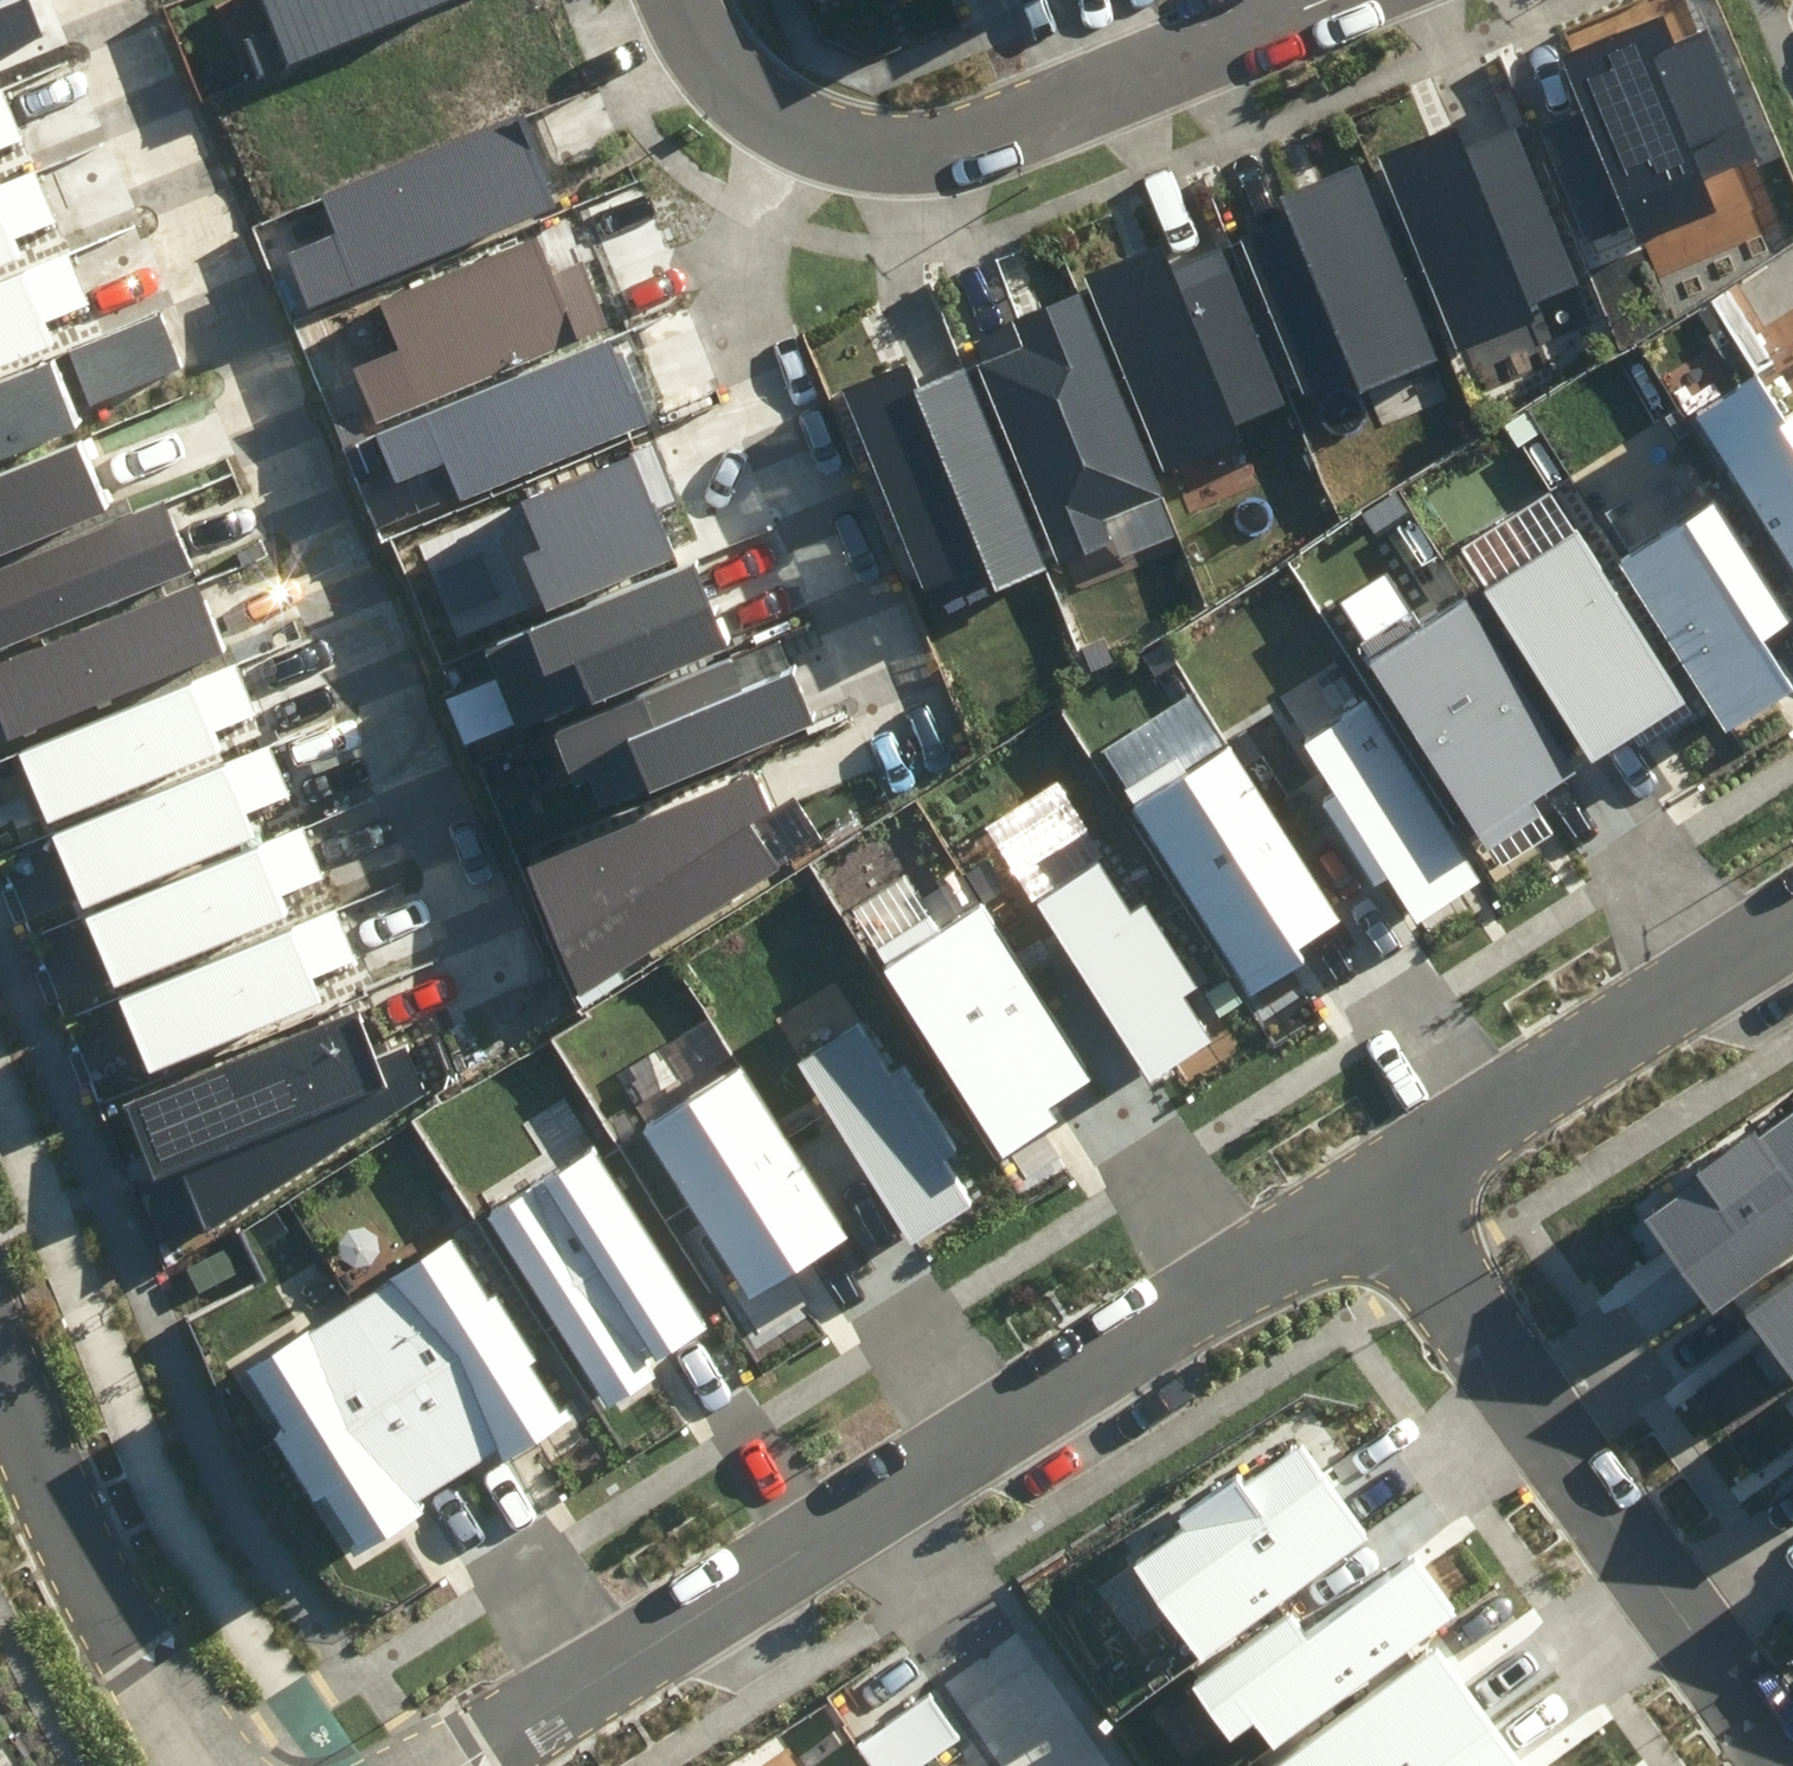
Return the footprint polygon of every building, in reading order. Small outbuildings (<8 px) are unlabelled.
[(55,27),(45,0),(0,0),(0,48),(55,27)] [(253,62),(408,0),(228,0),(253,62)] [(1656,5),(1568,38),(1590,95),(1549,110),(1593,227),(1637,211),(1645,234),(1730,203),(1714,159),(1752,145),(1703,15),(1665,29),(1656,5)] [(0,79),(0,135),(22,126),(2,79),(0,79)] [(1469,106),(1382,141),(1460,331),(1533,301),(1529,289),(1580,269),(1517,114),(1478,129),(1469,106)] [(299,244),(314,283),(545,192),(514,113),(329,186),(345,226),(299,244)] [(0,171),(0,252),(27,241),(18,220),(56,204),(36,156),(0,171)] [(1439,345),(1361,156),(1275,191),(1284,214),(1246,229),(1309,384),(1361,363),(1365,375),(1439,345)] [(368,349),(387,399),(607,313),(585,255),(560,265),(542,220),(393,278),(413,331),(368,349)] [(1175,222),(1089,257),(1166,446),(1239,416),(1235,405),(1286,384),(1223,229),(1184,245),(1175,222)] [(0,272),(0,353),(65,326),(56,305),(94,289),(74,241),(0,272)] [(1024,325),(982,342),(1063,546),(1114,526),(1106,507),(1161,485),(1079,279),(1016,304),(1024,325)] [(164,308),(79,340),(96,385),(181,353),(164,308)] [(620,328),(389,419),(404,458),(451,440),(467,480),(652,407),(620,328)] [(0,371),(0,441),(90,406),(66,346),(0,371)] [(919,357),(860,379),(933,568),(988,547),(995,566),(1045,547),(970,351),(923,368),(919,357)] [(1696,408),(1792,557),(1792,428),(1784,413),(1755,369),(1696,408)] [(1784,413),(1792,428),(1792,407),(1784,413)] [(0,466),(0,536),(118,490),(95,430),(0,466)] [(532,537),(555,592),(683,541),(664,495),(685,487),(663,431),(525,486),(544,532),(532,537)] [(1616,530),(1734,715),(1792,678),(1762,631),(1792,612),(1792,603),(1709,471),(1616,530)] [(0,560),(0,636),(196,557),(169,492),(0,560)] [(1577,518),(1487,575),(1590,738),(1680,682),(1577,518)] [(501,636),(531,707),(732,624),(702,552),(501,636)] [(0,651),(0,672),(19,719),(233,633),(206,567),(0,651)] [(1468,586),(1380,641),(1494,822),(1549,787),(1537,769),(1571,748),(1468,586)] [(753,640),(567,715),(586,762),(599,756),(609,781),(817,698),(797,649),(762,663),(753,640)] [(239,649),(27,738),(57,807),(230,734),(221,713),(259,697),(239,649)] [(1473,862),(1357,690),(1308,723),(1345,778),(1327,791),(1377,866),(1390,858),(1417,899),(1473,862)] [(277,727),(65,816),(94,884),(267,812),(258,790),(297,774),(277,727)] [(1228,734),(1139,789),(1254,970),(1309,935),(1297,917),(1330,896),(1228,734)] [(758,758),(535,853),(584,974),(783,853),(757,808),(777,792),(758,758)] [(306,805),(94,894),(123,963),(296,890),(288,869),(326,853),(306,805)] [(1089,848),(1040,880),(1156,1052),(1211,1015),(1184,974),(1196,966),(1145,890),(1126,903),(1089,848)] [(340,889),(128,978),(157,1047),(331,974),(322,953),(360,937),(340,889)] [(980,902),(891,959),(994,1122),(1084,1066),(980,902)] [(365,998),(132,1094),(160,1161),(187,1150),(216,1218),(427,1076),(406,1030),(384,1044),(365,998)] [(857,1015),(808,1048),(923,1220),(979,1183),(951,1142),(964,1134),(913,1058),(894,1070),(857,1015)] [(738,1053),(648,1109),(752,1273),(841,1217),(738,1053)] [(1645,1200),(1711,1285),(1792,1221),(1792,1085),(1645,1200)] [(600,1136),(499,1199),(613,1378),(653,1353),(640,1333),(651,1327),(660,1342),(710,1310),(600,1136)] [(458,1223),(354,1289),(456,1451),(504,1422),(511,1433),(574,1393),(541,1342),(549,1337),(504,1267),(492,1275),(458,1223)] [(1749,1274),(1792,1340),(1792,1245),(1749,1274)] [(312,1305),(249,1344),(288,1407),(277,1414),(325,1490),(340,1480),(366,1521),(415,1491),(408,1480),(456,1451),(354,1289),(317,1313),(312,1305)] [(1294,1422),(1137,1544),(1204,1628),(1360,1507),(1294,1422)] [(1446,1598),(1407,1545),(1309,1617),(1294,1597),(1198,1667),(1234,1714),(1254,1699),(1273,1725),(1446,1598)] [(1278,1751),(1289,1765),(1529,1765),(1434,1637),(1278,1751)] [(862,1742),(878,1765),(905,1765),(964,1726),(939,1690),(862,1742)] [(0,1746),(0,1765),(13,1765),(0,1746)]
